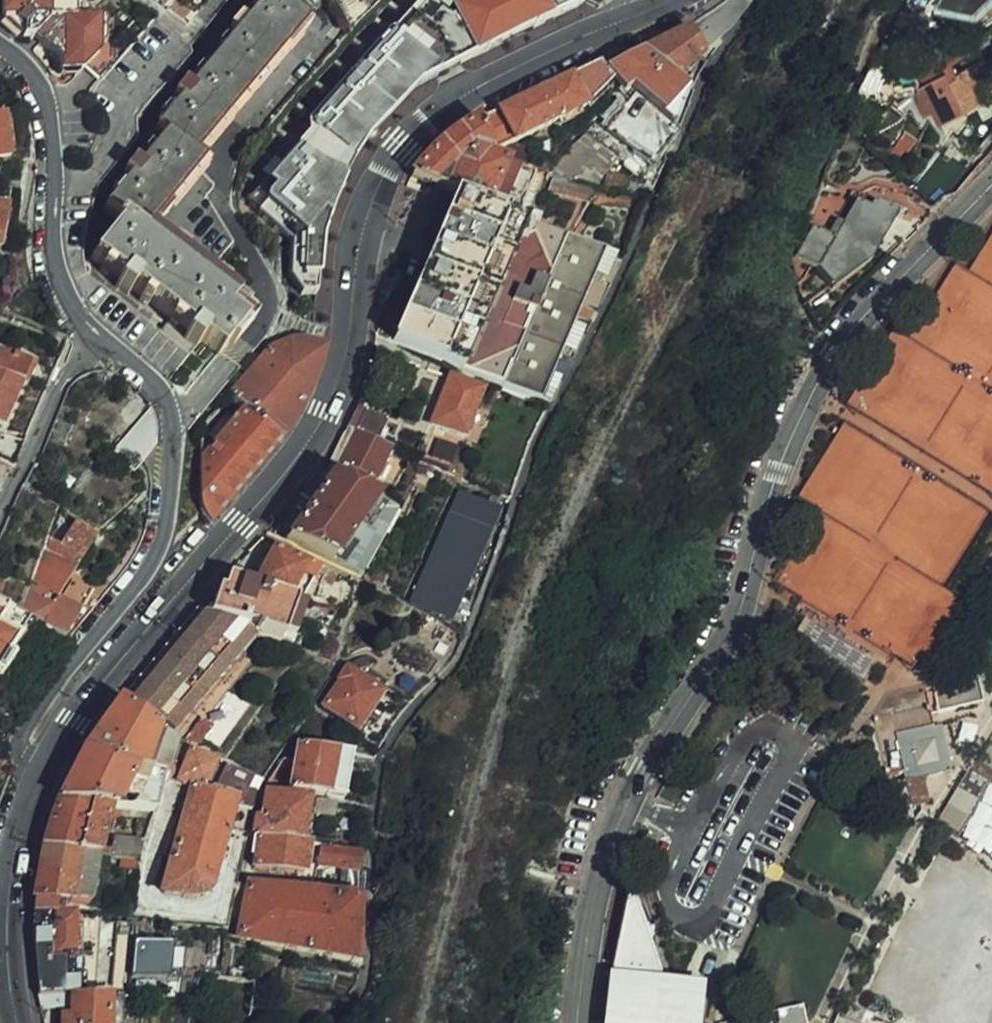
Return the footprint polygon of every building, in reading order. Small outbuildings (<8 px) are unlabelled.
[(1,18),(12,17),(22,28),(22,39),(33,39),(37,42),(59,65),(59,72),(78,80),(83,74),(98,85),(107,73),(90,60),(92,25),(69,23),(55,22),(57,5),(57,0),(1,0),(1,18)] [(202,283),(146,236),(199,173),(204,168),(194,159),(305,27),(273,0),(264,0),(245,23),(240,19),(224,37),(230,42),(190,90),(184,86),(175,97),(180,102),(158,128),(168,137),(141,169),(136,165),(128,174),(134,179),(110,208),(121,217),(116,223),(119,228),(95,257),(121,279),(116,285),(128,295),(133,289),(189,336),(185,341),(195,349),(199,344),(216,358),(248,321),(202,283)] [(160,5),(182,21),(188,14),(170,0),(151,0),(160,5)] [(321,237),(336,194),(352,161),(368,136),(414,87),(581,3),(575,0),(420,0),(389,34),(385,32),(305,122),(311,127),(251,197),(250,202),(292,240),(290,271),(318,273),(321,237)] [(707,48),(729,27),(749,0),(731,0),(718,11),(694,28),(706,47),(707,48)] [(71,6),(57,5),(55,22),(69,23),(71,6)] [(673,80),(706,47),(694,28),(643,53),(673,80)] [(937,72),(944,68),(959,59),(955,49),(903,58),(917,84),(937,72)] [(654,116),(655,117),(682,88),(673,80),(643,53),(611,68),(630,91),(642,105),(654,116)] [(948,75),(942,79),(914,95),(920,104),(915,106),(922,117),(933,110),(940,120),(991,89),(991,71),(981,54),(963,65),(965,69),(951,78),(948,75)] [(480,122),(491,145),(494,152),(510,144),(587,107),(612,82),(603,72),(599,67),(480,122)] [(611,68),(603,72),(612,82),(617,87),(621,92),(624,95),(630,91),(611,68)] [(948,75),(944,68),(937,72),(942,79),(948,75)] [(881,70),(870,92),(878,97),(890,76),(881,70)] [(655,117),(670,131),(687,92),(682,88),(655,117)] [(550,174),(556,176),(591,188),(654,116),(642,105),(637,109),(624,95),(621,92),(550,174)] [(5,114),(0,115),(0,159),(10,158),(5,114)] [(456,193),(516,220),(533,178),(482,156),(480,151),(491,145),(480,122),(461,131),(442,143),(428,153),(420,163),(410,176),(456,193)] [(510,144),(494,152),(526,165),(530,153),(510,144)] [(602,191),(647,201),(662,163),(646,155),(634,182),(607,176),(602,191)] [(146,236),(202,283),(233,247),(205,200),(212,190),(211,185),(199,173),(146,236)] [(588,204),(593,189),(591,188),(556,176),(550,193),(588,204)] [(387,346),(531,411),(600,258),(516,220),(456,193),(387,346)] [(871,207),(875,199),(868,197),(864,203),(871,207)] [(899,212),(875,199),(871,207),(864,203),(858,200),(838,235),(816,223),(798,254),(819,266),(831,283),(868,258),(881,234),(886,236),(899,212)] [(317,293),(318,273),(290,271),(302,292),(317,293)] [(201,507),(210,524),(259,466),(283,439),(292,426),(304,405),(311,386),(321,351),(299,345),(294,345),(285,346),(276,350),(267,355),(232,396),(245,408),(201,459),(200,493),(201,507)] [(31,364),(0,352),(0,423),(4,425),(23,381),(28,370),(31,364)] [(50,380),(56,365),(34,356),(31,364),(35,367),(33,372),(50,380)] [(35,367),(31,364),(28,370),(23,381),(28,383),(33,372),(35,367)] [(450,379),(431,426),(464,439),(483,392),(450,379)] [(347,431),(376,444),(387,423),(357,408),(347,431)] [(156,425),(150,409),(113,450),(134,470),(157,446),(158,442),(156,425)] [(370,491),(391,451),(376,444),(347,431),(337,450),(327,467),(337,472),(361,485),(370,491)] [(15,466),(24,444),(0,435),(0,436),(0,458),(15,466)] [(460,447),(440,440),(432,457),(453,465),(460,447)] [(311,486),(323,492),(333,478),(337,472),(327,467),(311,486)] [(355,490),(367,498),(370,491),(361,485),(337,472),(333,478),(355,490)] [(285,544),(360,581),(377,548),(394,517),(367,498),(355,490),(333,478),(323,492),(285,544)] [(501,510),(461,492),(412,605),(451,622),(501,510)] [(93,539),(88,535),(75,525),(61,547),(48,542),(35,582),(59,595),(93,539)] [(319,570),(308,564),(305,567),(276,553),(253,587),(296,605),(299,606),(319,570)] [(24,612),(64,637),(83,608),(94,591),(75,580),(56,609),(30,594),(24,612)] [(261,636),(280,644),(282,641),(294,608),(296,605),(253,587),(242,583),(241,589),(237,589),(235,595),(231,595),(228,604),(224,603),(218,620),(261,636)] [(9,604),(0,599),(0,618),(9,604)] [(294,608),(282,641),(291,644),(303,612),(294,608)] [(199,612),(126,696),(131,700),(206,615),(199,612)] [(131,700),(173,738),(261,636),(218,620),(206,615),(131,700)] [(807,617),(792,639),(864,686),(879,664),(807,617)] [(12,644),(0,636),(0,663),(12,644)] [(355,729),(380,695),(347,669),(341,679),(344,681),(325,707),(355,729)] [(984,705),(979,682),(934,691),(938,713),(984,705)] [(85,749),(161,780),(163,781),(172,749),(120,703),(105,722),(98,732),(85,749)] [(934,725),(931,709),(875,719),(887,783),(876,785),(881,813),(928,805),(923,776),(953,771),(945,723),(934,725)] [(183,742),(196,748),(213,728),(202,719),(183,742)] [(979,764),(991,772),(991,744),(979,764)] [(343,799),(347,776),(334,774),(337,751),(299,746),(293,790),(329,795),(343,799)] [(110,807),(153,814),(161,780),(85,749),(79,760),(70,775),(59,798),(110,807)] [(347,776),(352,753),(337,751),(334,774),(347,776)] [(176,786),(190,792),(203,796),(217,758),(190,752),(176,786)] [(234,805),(252,810),(258,792),(260,782),(226,761),(211,798),(234,805)] [(970,773),(937,825),(958,838),(991,786),(970,773)] [(208,892),(227,825),(234,805),(211,798),(203,796),(190,792),(163,893),(196,899),(208,892)] [(303,844),(307,816),(310,799),(268,793),(264,817),(259,816),(255,837),(258,838),(303,844)] [(44,844),(98,855),(110,807),(59,798),(50,821),(44,844)] [(336,820),(339,803),(310,799),(307,816),(336,820)] [(135,861),(141,863),(146,843),(119,837),(114,858),(135,861)] [(305,874),(310,845),(303,844),(258,838),(254,867),(305,874)] [(63,915),(64,906),(66,899),(90,902),(96,866),(98,855),(44,844),(40,863),(36,894),(35,911),(63,915)] [(338,890),(367,894),(367,853),(324,847),(321,868),(341,871),(338,890)] [(132,872),(135,861),(114,858),(98,855),(96,866),(132,872)] [(659,975),(631,881),(612,971),(659,975)] [(352,957),(360,901),(246,883),(237,939),(352,957)] [(38,996),(80,997),(79,960),(75,960),(75,917),(63,915),(35,911),(34,936),(34,945),(34,957),(36,977),(38,996)] [(80,997),(101,998),(100,920),(75,917),(75,960),(79,960),(80,997)] [(170,974),(169,940),(134,941),(135,975),(170,974)] [(700,989),(610,979),(608,1022),(697,1022),(700,989)] [(110,999),(101,998),(80,997),(38,996),(41,1013),(63,1014),(63,1022),(109,1022),(110,999)] [(804,1004),(778,1009),(781,1022),(808,1022),(804,1004)] [(836,1022),(862,1022),(865,1017),(842,1007),(836,1022)]
